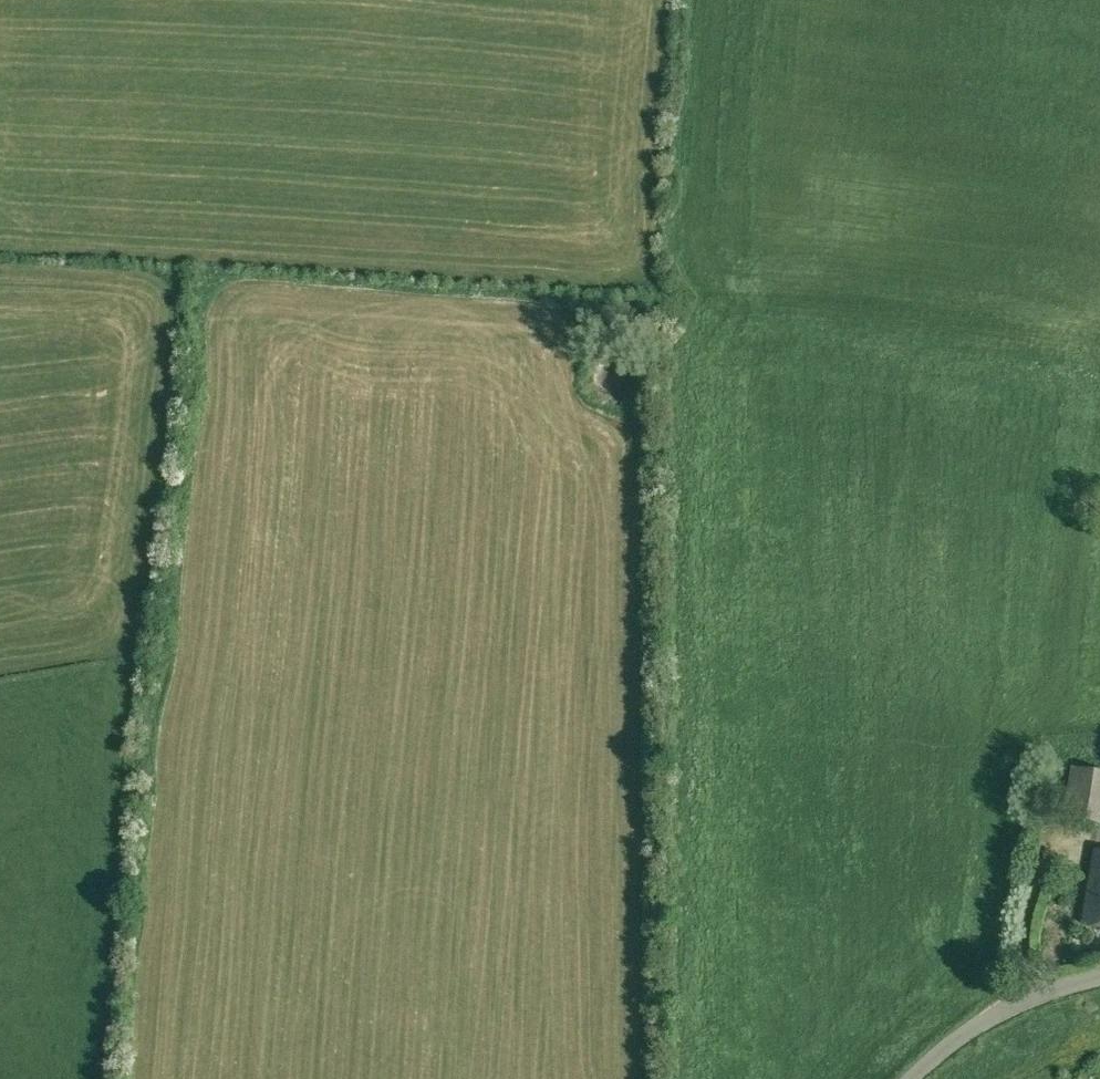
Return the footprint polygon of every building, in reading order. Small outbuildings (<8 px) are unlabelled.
[(1083,769),(1069,767),(1062,816),(1075,818),(1083,769)] [(1083,769),(1075,818),(1099,823),(1099,816),(1099,771),(1083,769)] [(1096,850),(1083,923),(1099,925),(1099,851),(1096,850)]
